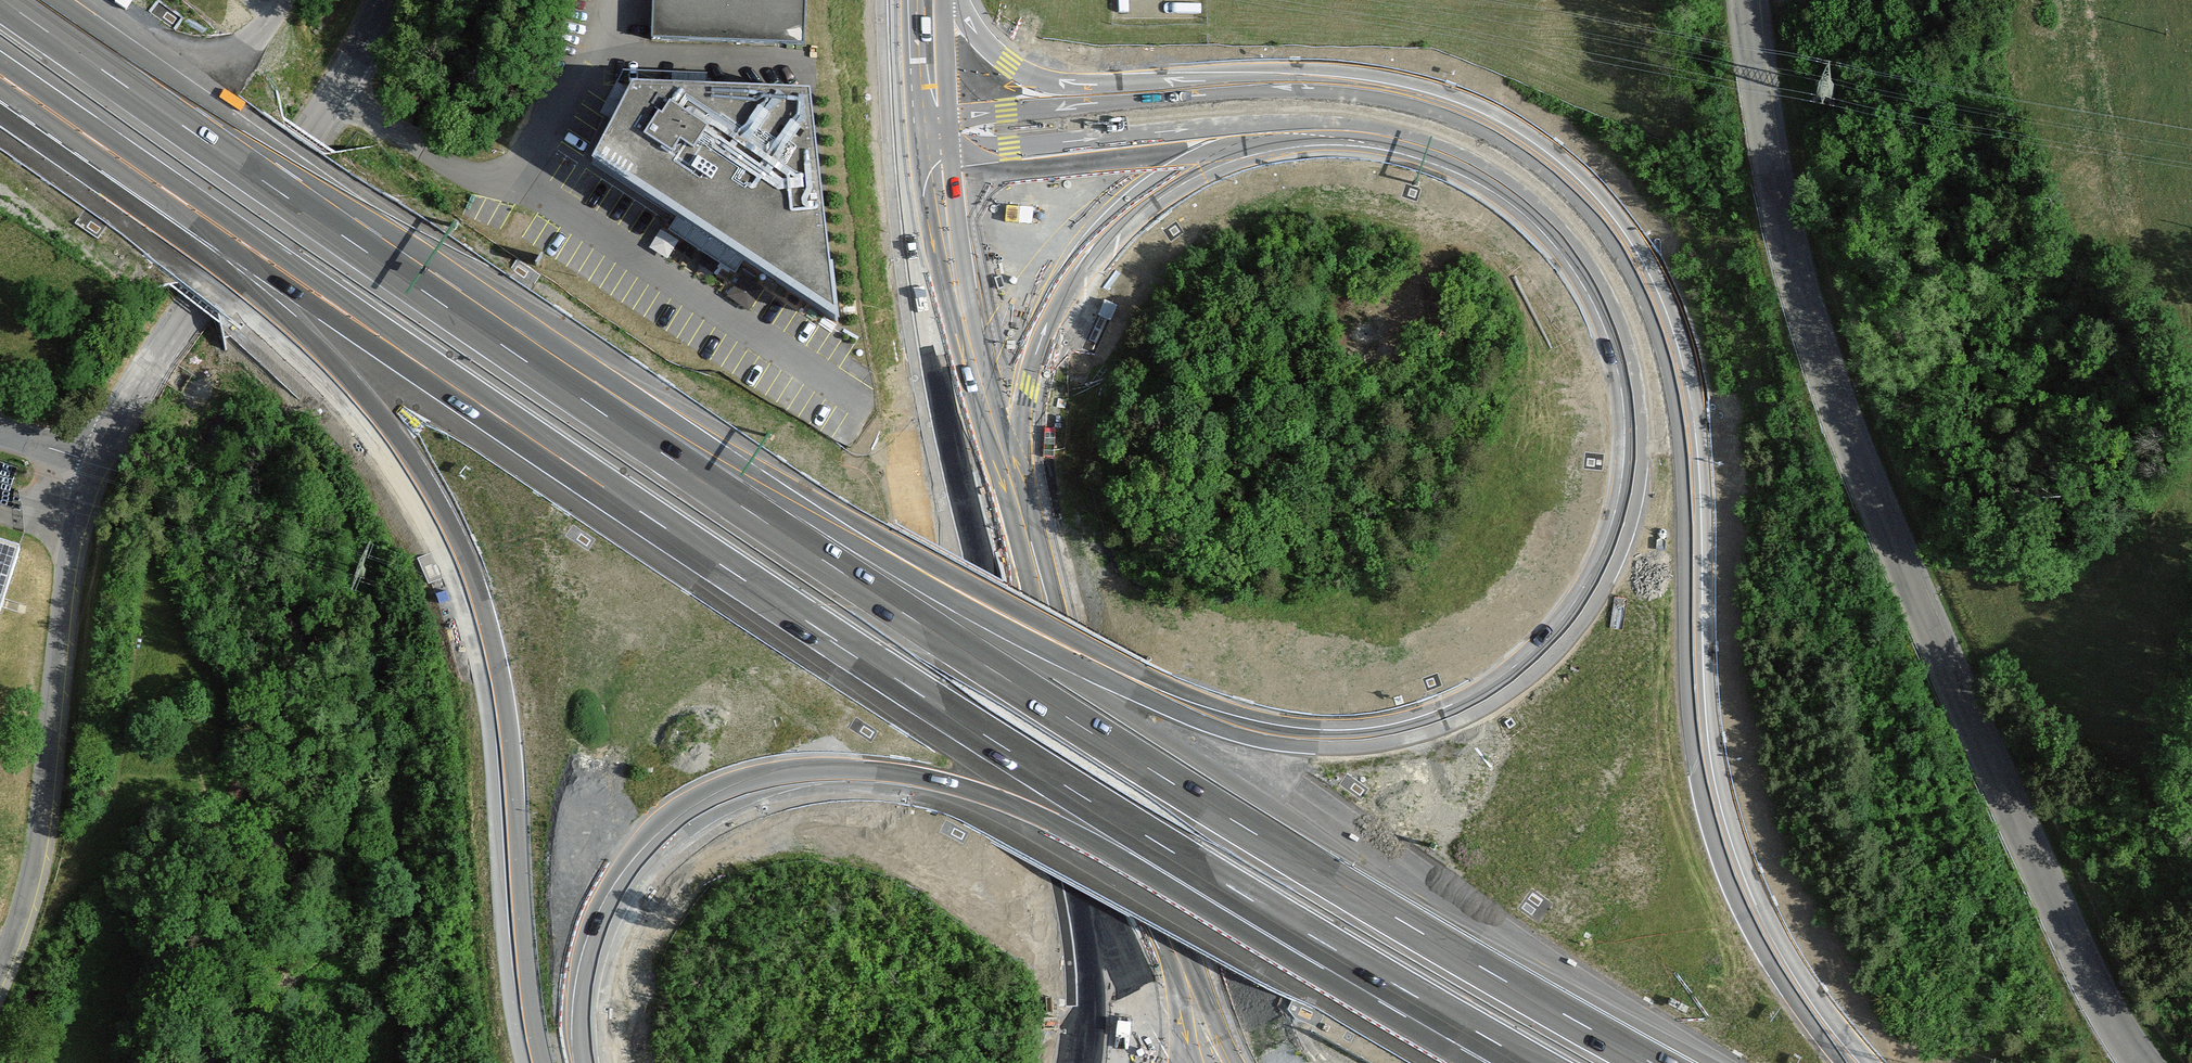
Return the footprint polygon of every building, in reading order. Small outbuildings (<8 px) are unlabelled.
[(804,0),(646,0),(645,28),(645,47),(802,52),(804,0)] [(634,80),(597,159),(842,301),(812,84),(634,80)] [(0,543),(0,609),(19,549),(0,543)]
